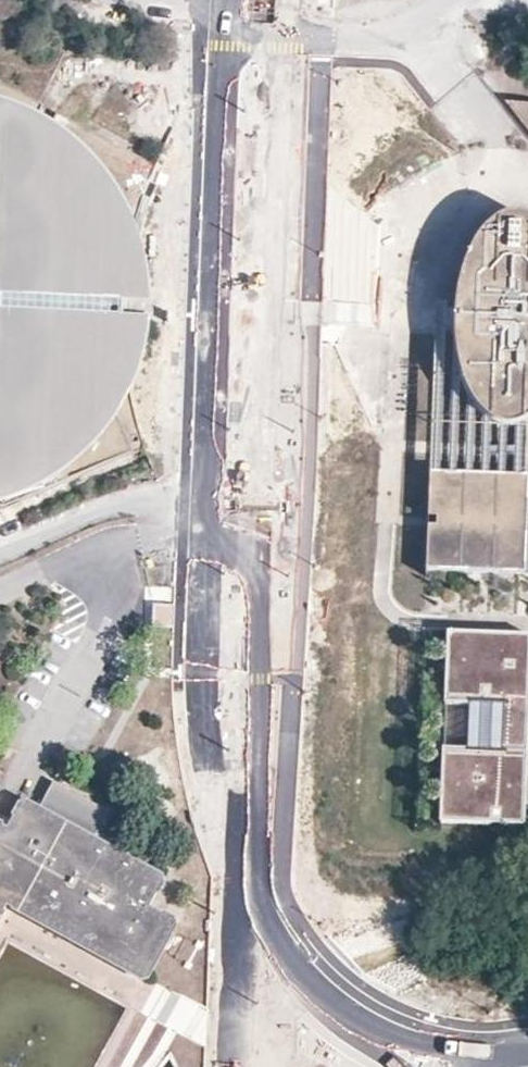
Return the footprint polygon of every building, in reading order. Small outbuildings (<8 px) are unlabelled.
[(58,0),(52,0),(45,8),(53,16),(63,4),(58,0)] [(7,519),(32,508),(26,492),(39,486),(46,502),(154,453),(149,444),(147,439),(145,431),(143,425),(135,397),(133,389),(132,382),(130,374),(129,365),(128,354),(127,347),(127,341),(126,334),(126,326),(126,318),(126,311),(126,304),(126,295),(127,288),(127,281),(128,275),(128,270),(129,263),(130,256),(132,250),(133,243),(135,235),(137,226),(139,216),(145,200),(146,194),(157,170),(58,117),(54,125),(40,117),(41,109),(0,87),(0,505),(7,519)] [(506,99),(527,129),(527,103),(506,99)] [(428,487),(426,582),(522,583),(527,583),(527,223),(524,221),(513,218),(502,220),(488,229),(475,243),(463,262),(449,307),(449,317),(449,329),(450,356),(452,370),(457,387),(463,402),(470,412),(481,426),(498,435),(514,435),(524,429),(524,468),(524,488),(428,487)] [(142,243),(137,226),(135,235),(133,243),(132,250),(130,256),(129,263),(128,270),(128,275),(127,281),(127,288),(126,295),(126,304),(126,311),(126,318),(126,326),(126,334),(127,341),(127,347),(128,354),(129,365),(130,374),(132,382),(133,389),(135,397),(137,393),(142,382),(149,357),(153,338),(155,318),(155,307),(154,292),(150,271),(146,256),(144,249),(142,243)] [(39,486),(26,492),(32,508),(46,502),(39,486)] [(152,625),(173,625),(173,605),(152,604),(152,625)] [(451,639),(451,709),(472,709),(472,752),(451,752),(451,831),(527,831),(527,639),(451,639)] [(11,906),(25,880),(157,950),(164,955),(183,923),(153,907),(168,880),(24,804),(9,831),(0,825),(0,927),(11,906)] [(144,973),(157,950),(25,880),(11,906),(144,973)]
